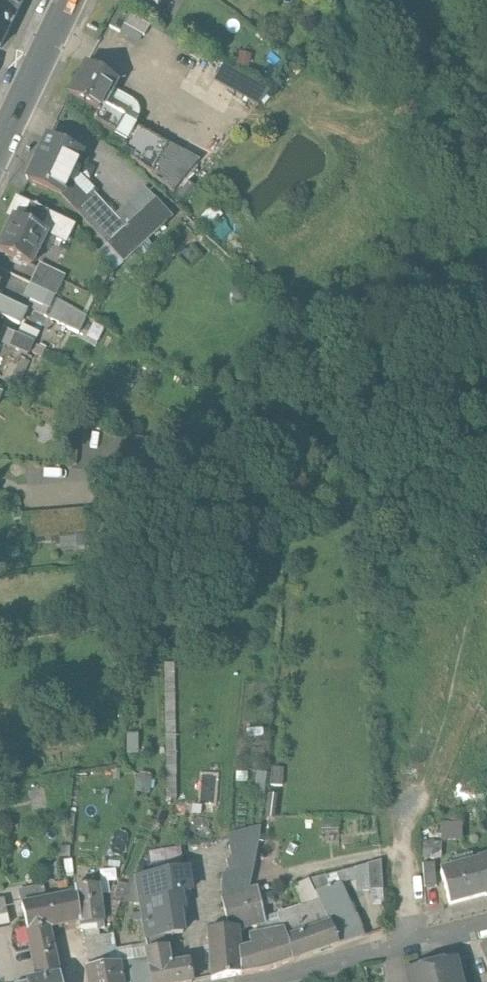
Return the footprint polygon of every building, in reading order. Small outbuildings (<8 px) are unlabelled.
[(16,12),(22,0),(0,0),(0,5),(16,12)] [(120,1),(140,13),(146,1),(144,0),(120,0),(120,1)] [(0,5),(0,43),(16,12),(0,5)] [(140,39),(148,22),(116,8),(108,24),(140,39)] [(213,76),(261,97),(268,81),(220,60),(213,76)] [(127,139),(136,123),(105,106),(120,80),(87,61),(69,92),(100,110),(95,120),(127,139)] [(169,141),(136,123),(127,139),(124,146),(132,151),(131,155),(152,172),(169,141)] [(28,178),(62,193),(70,177),(82,152),(47,136),(28,178)] [(198,157),(169,141),(152,172),(173,189),(198,157)] [(62,193),(78,207),(124,258),(173,213),(157,196),(119,230),(70,177),(62,193)] [(0,244),(0,250),(30,264),(46,230),(50,232),(58,215),(19,197),(11,214),(14,215),(0,244)] [(39,267),(33,281),(57,292),(63,278),(39,267)] [(49,304),(54,294),(32,282),(27,293),(30,295),(49,304)] [(88,312),(54,294),(49,304),(30,295),(27,303),(80,328),(88,312)] [(20,321),(26,308),(0,295),(0,312),(20,321)] [(33,339),(15,331),(10,344),(27,351),(33,339)] [(0,360),(0,374),(10,378),(19,358),(10,354),(6,363),(0,360)] [(229,872),(222,874),(222,897),(224,908),(232,906),(229,893),(249,888),(260,838),(230,845),(233,858),(226,859),(229,872)] [(441,869),(450,900),(483,891),(484,893),(486,892),(486,855),(478,857),(478,859),(441,869)] [(381,857),(366,862),(368,887),(383,886),(381,857)] [(135,877),(145,938),(164,935),(184,931),(180,908),(184,907),(182,891),(191,890),(188,868),(135,877)] [(62,896),(70,894),(66,880),(58,882),(62,896)] [(112,900),(109,918),(112,920),(122,896),(126,883),(119,881),(118,886),(115,885),(110,900),(112,900)] [(362,933),(360,929),(361,927),(355,914),(353,913),(339,882),(324,887),(316,891),(329,921),(338,942),(362,933)] [(98,884),(75,887),(76,894),(76,897),(80,921),(81,929),(104,928),(98,884)] [(23,903),(47,898),(44,885),(20,889),(23,903)] [(228,927),(237,926),(237,928),(265,918),(262,897),(260,898),(258,886),(249,888),(229,893),(232,906),(224,908),(228,927)] [(52,926),(74,922),(71,898),(70,894),(62,896),(47,898),(23,903),(29,931),(52,926)] [(74,922),(80,921),(76,897),(71,898),(74,922)] [(0,900),(0,926),(10,924),(5,899),(0,900)] [(293,958),(338,942),(329,921),(286,936),(293,958)] [(293,958),(286,936),(284,928),(276,930),(274,924),(262,926),(263,934),(266,946),(255,948),(251,949),(253,970),(269,966),(293,958)] [(52,926),(29,931),(38,978),(61,973),(52,926)] [(242,972),(240,950),(237,928),(237,926),(228,927),(207,929),(213,976),(242,972)] [(84,938),(88,966),(111,963),(107,934),(84,938)] [(266,946),(263,934),(253,936),(255,948),(266,946)] [(192,980),(188,961),(170,965),(164,935),(145,938),(148,951),(151,968),(153,981),(178,981),(192,980)] [(253,970),(251,949),(240,950),(242,972),(253,970)] [(431,960),(437,981),(463,981),(456,951),(441,954),(442,957),(431,960)] [(405,963),(410,981),(437,981),(431,960),(420,962),(420,959),(405,963)] [(120,963),(87,969),(89,981),(123,981),(120,963)] [(151,968),(134,971),(136,981),(153,981),(151,968)] [(38,978),(28,980),(29,981),(63,981),(61,973),(38,978)]
